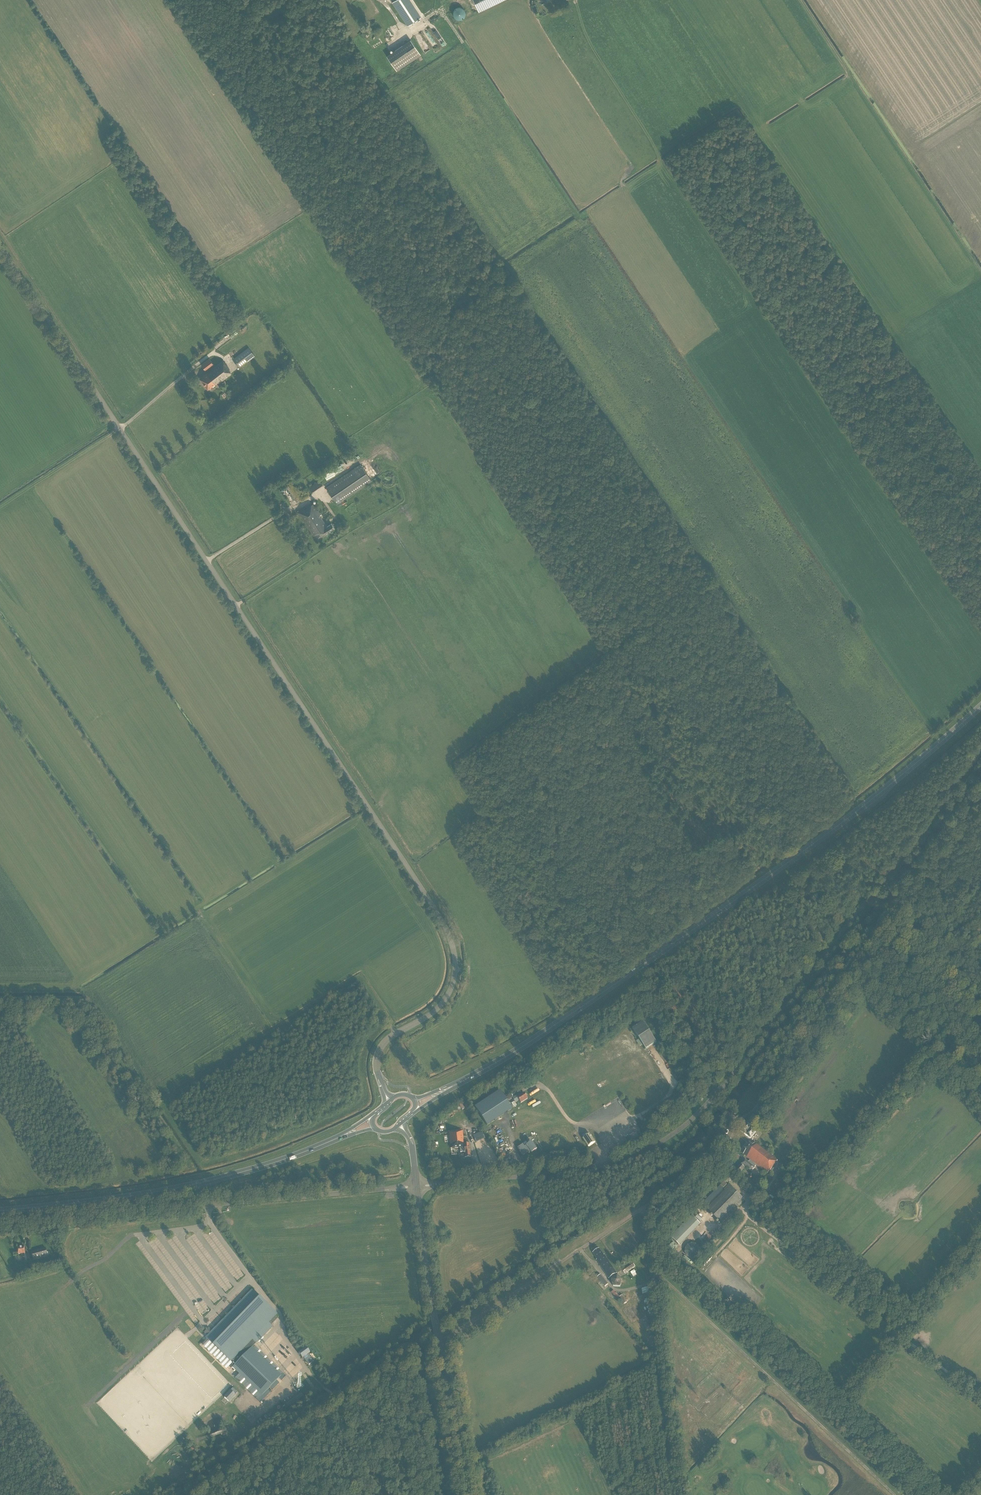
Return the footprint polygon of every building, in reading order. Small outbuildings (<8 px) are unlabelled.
[(421,17),(409,0),(396,0),(392,3),(407,26),(421,17)] [(479,12),(505,0),(473,0),(479,12)] [(453,13),(453,14),(453,15),(453,16),(454,17),(454,18),(455,19),(456,19),(457,20),(458,20),(459,20),(460,20),(461,20),(462,20),(463,19),(464,18),(465,17),(465,16),(465,15),(465,14),(465,13),(465,12),(465,11),(464,11),(464,10),(463,9),(462,8),(461,8),(460,8),(459,8),(458,8),(457,8),(456,8),(456,9),(455,9),(455,10),(454,10),(454,11),(453,11),(453,12),(453,13)] [(423,28),(430,22),(428,19),(420,26),(423,28)] [(430,27),(441,47),(446,45),(435,24),(430,27)] [(437,52),(441,49),(432,36),(431,34),(427,37),(437,52)] [(424,53),(430,51),(425,39),(419,41),(424,53)] [(411,40),(387,56),(396,71),(420,55),(411,40)] [(446,46),(448,51),(459,46),(457,41),(446,46)] [(265,324),(272,321),(269,316),(263,319),(265,324)] [(248,348),(234,358),(240,367),(255,356),(248,348)] [(214,365),(209,359),(201,365),(206,371),(214,365)] [(208,390),(212,387),(212,388),(231,374),(228,370),(229,369),(223,361),(203,376),(199,379),(208,390)] [(336,466),(339,473),(348,468),(345,461),(336,466)] [(360,465),(326,488),(337,505),(341,502),(343,504),(347,502),(345,499),(372,481),(360,465)] [(319,481),(309,488),(311,492),(322,485),(319,481)] [(284,491),(282,492),(287,498),(288,497),(289,499),(290,499),(292,502),(295,499),(285,487),(283,489),(284,491)] [(331,524),(327,527),(322,519),(323,518),(314,503),(309,506),(308,505),(299,512),(298,510),(297,511),(298,512),(317,541),(330,532),(330,531),(334,528),(331,524)] [(643,1023),(633,1030),(646,1049),(656,1042),(643,1023)] [(608,1051),(592,1060),(596,1068),(613,1058),(608,1051)] [(587,1063),(571,1072),(576,1080),(592,1071),(587,1063)] [(512,1112),(501,1093),(475,1109),(487,1127),(512,1112)] [(524,1093),(517,1098),(516,1096),(512,1098),(515,1103),(519,1100),(521,1103),(528,1099),(524,1093)] [(748,1123),(741,1132),(750,1139),(757,1130),(748,1123)] [(469,1144),(464,1145),(463,1131),(449,1133),(451,1149),(455,1148),(460,1148),(460,1153),(465,1152),(465,1157),(470,1157),(469,1144)] [(588,1136),(585,1132),(573,1140),(578,1148),(586,1143),(588,1147),(595,1143),(590,1135),(588,1136)] [(523,1145),(518,1148),(523,1156),(528,1152),(529,1154),(530,1152),(531,1153),(537,1150),(532,1142),(524,1147),(523,1145)] [(746,1142),(743,1147),(746,1149),(745,1150),(746,1150),(743,1154),(750,1160),(757,1165),(768,1173),(778,1161),(755,1143),(752,1146),(750,1144),(749,1145),(746,1142)] [(745,1160),(741,1165),(745,1167),(752,1172),(755,1168),(755,1167),(757,1165),(750,1160),(748,1162),(745,1160)] [(745,1168),(741,1164),(736,1170),(740,1174),(745,1168)] [(791,1182),(794,1185),(800,1178),(796,1174),(785,1166),(782,1171),(792,1179),(793,1180),(791,1182)] [(729,1185),(724,1190),(725,1191),(707,1209),(721,1224),(745,1200),(729,1185)] [(671,1237),(680,1246),(701,1225),(692,1216),(671,1237)] [(691,1256),(698,1250),(693,1244),(686,1250),(691,1256)] [(32,1252),(34,1260),(48,1256),(45,1248),(32,1252)] [(621,1287),(623,1280),(619,1277),(618,1278),(616,1275),(617,1274),(604,1255),(603,1256),(599,1249),(594,1253),(598,1259),(597,1260),(609,1279),(610,1278),(613,1281),(612,1281),(613,1287),(621,1287)] [(632,1263),(622,1270),(625,1274),(635,1267),(632,1263)] [(601,1275),(598,1277),(605,1287),(608,1284),(601,1275)] [(200,1286),(212,1302),(215,1300),(214,1297),(213,1298),(211,1296),(214,1294),(208,1286),(206,1288),(203,1284),(200,1286)] [(271,1324),(278,1318),(276,1316),(277,1314),(252,1290),(206,1338),(231,1362),(235,1365),(232,1367),(262,1396),(281,1376),(252,1348),(273,1326),(271,1324)] [(190,1299),(200,1313),(204,1310),(201,1305),(204,1303),(197,1293),(190,1299)] [(623,1295),(620,1298),(624,1304),(628,1302),(623,1295)] [(647,1316),(641,1320),(648,1331),(654,1328),(647,1316)] [(306,1348),(299,1354),(303,1359),(303,1358),(309,1365),(314,1362),(309,1354),(310,1353),(306,1348)] [(219,1361),(218,1360),(220,1358),(218,1356),(215,1360),(224,1367),(227,1364),(221,1359),(219,1361)] [(210,1365),(210,1410),(215,1406),(215,1404),(232,1386),(210,1365)] [(230,1391),(224,1397),(230,1403),(236,1396),(235,1395),(237,1393),(233,1389),(231,1391),(230,1391)]
